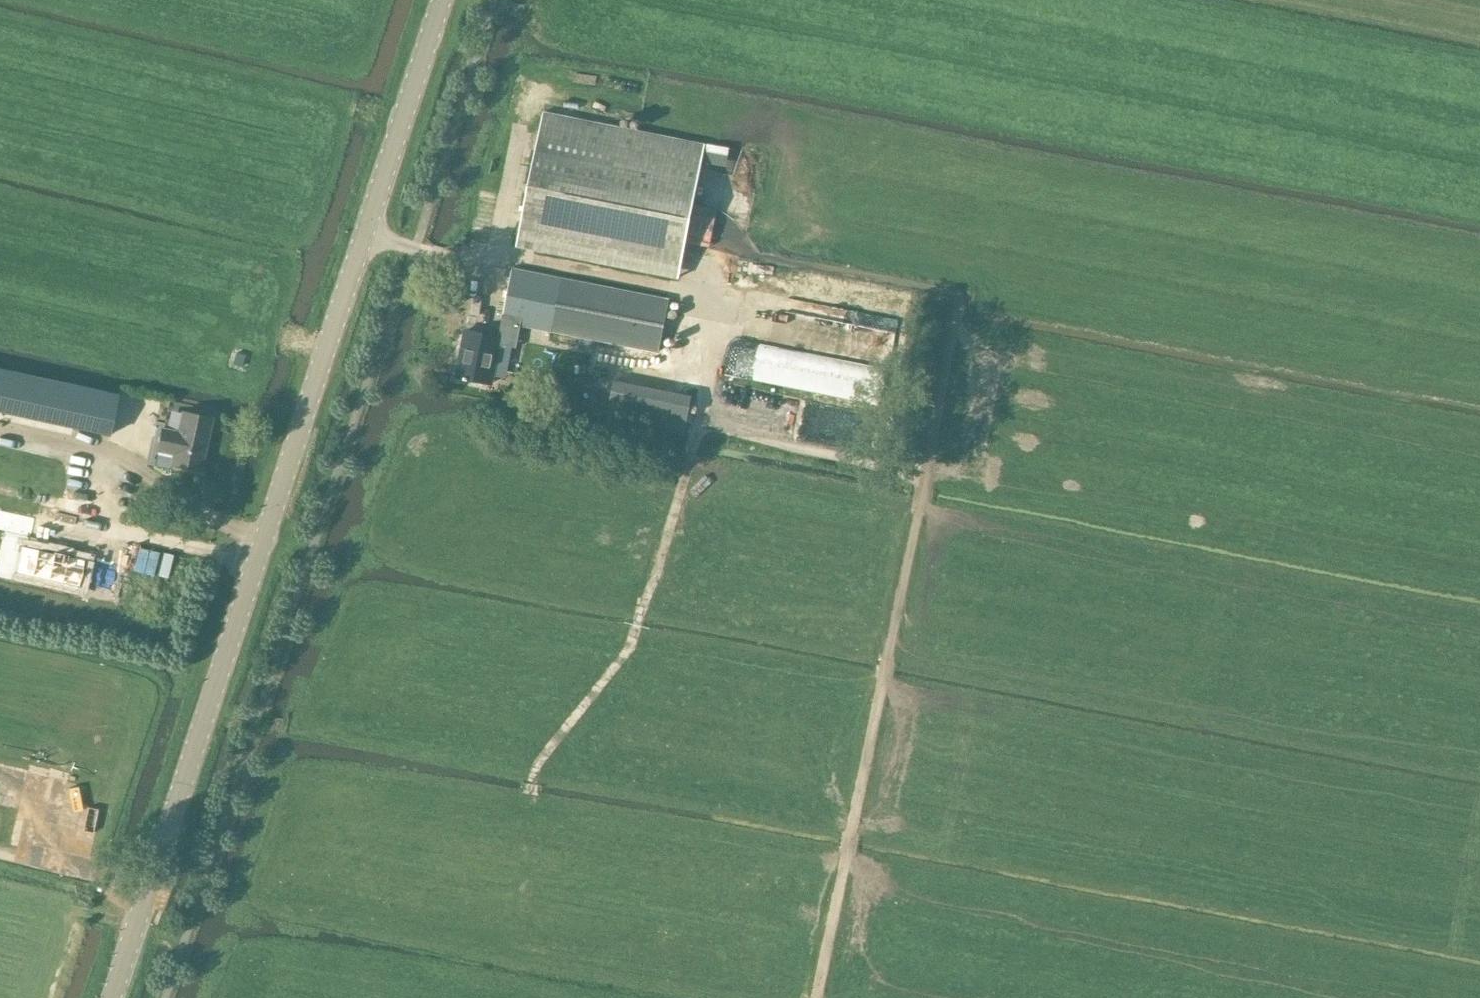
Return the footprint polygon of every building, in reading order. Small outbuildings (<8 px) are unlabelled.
[(543,111),(516,245),(678,277),(705,144),(543,111)] [(512,268),(499,336),(498,344),(516,347),(521,326),(659,353),(670,300),(512,268)] [(499,336),(467,330),(458,377),(490,383),(498,344),(499,336)] [(109,436),(118,395),(0,369),(0,413),(109,436)] [(606,418),(685,434),(693,394),(614,379),(606,418)] [(200,472),(211,418),(181,412),(178,426),(177,431),(162,428),(157,451),(172,454),(170,465),(200,472)] [(10,501),(13,488),(0,485),(0,499),(10,501)] [(0,499),(0,519),(38,529),(43,510),(0,499)] [(72,593),(82,556),(17,539),(7,576),(72,593)]
